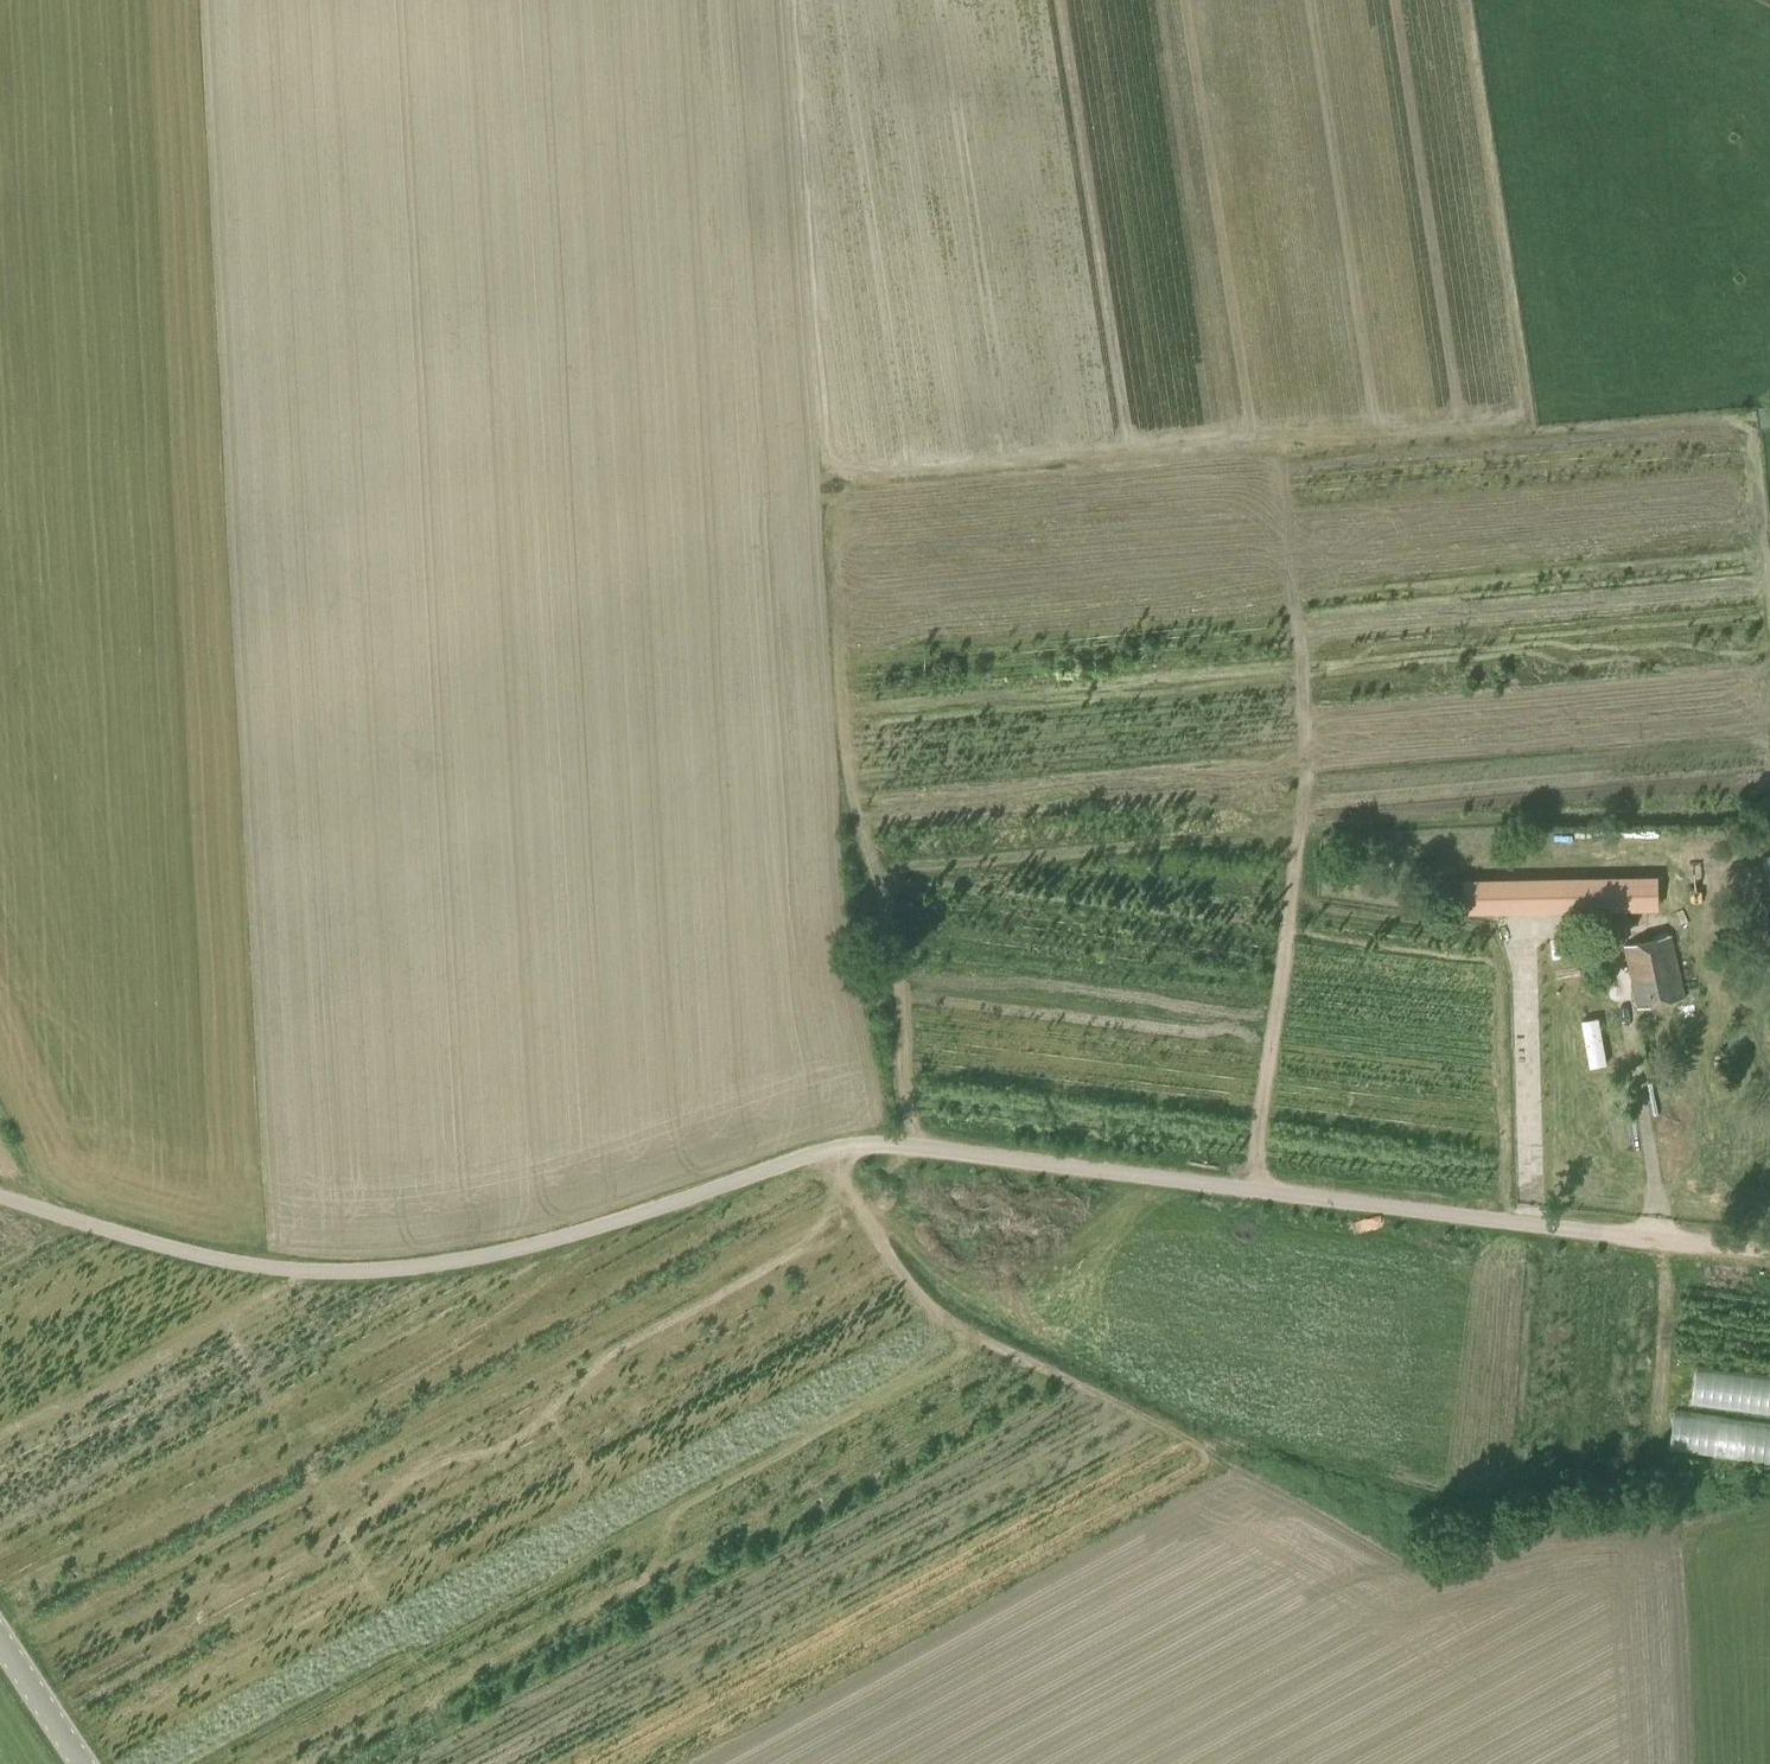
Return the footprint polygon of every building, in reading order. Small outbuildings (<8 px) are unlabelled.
[(1463,913),(1635,909),(1635,875),(1462,879),(1463,913)] [(1640,1005),(1687,995),(1673,933),(1626,943),(1640,1005)] [(1572,936),(1550,939),(1552,958),(1574,956),(1572,936)] [(1598,1015),(1580,1017),(1585,1064),(1604,1062),(1598,1015)] [(1769,1411),(1769,1372),(1692,1364),(1689,1403),(1769,1411)] [(1671,1410),(1666,1448),(1769,1460),(1769,1421),(1671,1410)]
